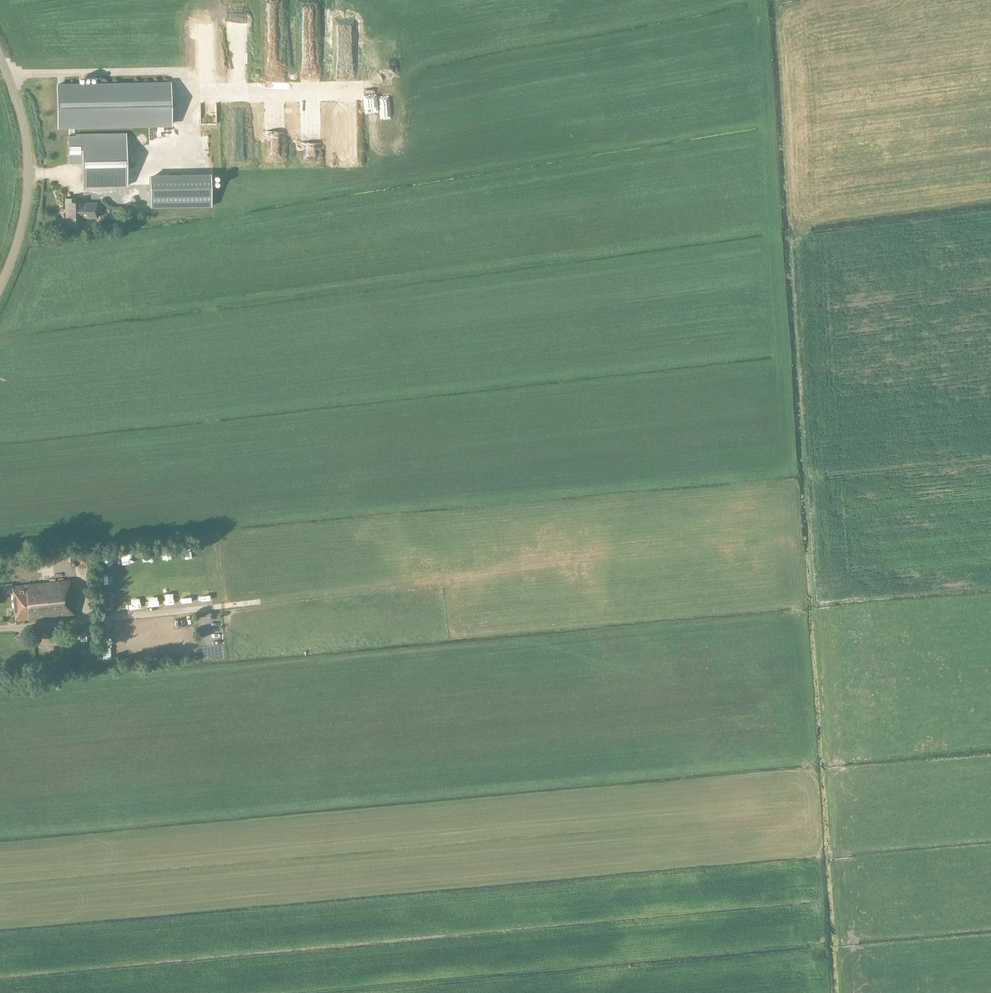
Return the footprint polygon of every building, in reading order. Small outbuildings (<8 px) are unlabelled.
[(57,84),(58,129),(76,128),(172,126),(171,82),(112,83),(57,84)] [(126,135),(68,136),(69,163),(83,163),(83,186),(127,186),(126,135)] [(150,206),(210,205),(210,175),(149,177),(150,206)] [(67,226),(82,226),(82,218),(96,218),(96,203),(77,203),(77,198),(65,198),(65,212),(67,212),(67,226)] [(59,559),(60,575),(82,574),(81,558),(59,559)] [(15,620),(74,614),(71,580),(12,585),(15,620)] [(141,612),(150,612),(150,599),(132,600),(132,608),(141,608),(141,612)] [(208,654),(227,651),(223,618),(211,620),(214,639),(207,640),(208,654)]
